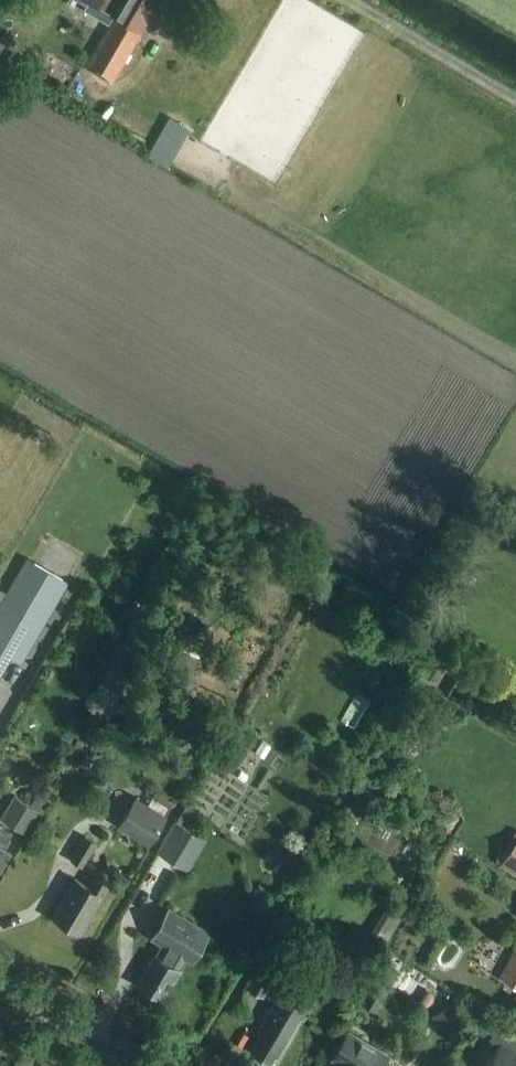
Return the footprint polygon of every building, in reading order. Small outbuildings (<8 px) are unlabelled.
[(108,25),(85,67),(111,82),(145,22),(154,27),(169,0),(78,0),(86,4),(83,10),(108,25)] [(28,557),(0,607),(0,673),(11,654),(22,660),(67,580),(28,557)] [(465,570),(455,586),(466,593),(476,577),(465,570)] [(437,683),(452,655),(437,648),(423,675),(437,683)] [(510,680),(495,670),(489,680),(505,689),(510,680)] [(441,690),(449,696),(459,682),(452,676),(441,690)] [(225,757),(238,764),(248,749),(234,741),(225,757)] [(0,818),(26,833),(39,811),(40,811),(54,787),(43,780),(29,804),(13,795),(0,818)] [(117,826),(149,845),(168,815),(166,814),(173,802),(155,792),(148,804),(135,796),(117,826)] [(156,851),(188,870),(206,839),(174,821),(156,851)] [(3,841),(6,843),(12,834),(0,827),(0,845),(3,841)] [(515,830),(495,860),(500,863),(499,864),(515,875),(515,830)] [(69,859),(83,867),(97,843),(84,835),(69,859)] [(11,854),(0,847),(0,873),(11,854)] [(52,917),(79,933),(110,880),(98,873),(91,885),(76,877),(52,917)] [(255,900),(249,911),(262,918),(268,908),(255,900)] [(387,906),(370,935),(387,944),(403,916),(387,906)] [(156,957),(154,956),(137,984),(161,999),(178,970),(176,968),(183,957),(191,961),(207,933),(167,910),(151,939),(162,945),(156,957)] [(499,978),(515,987),(515,945),(499,978)] [(382,964),(360,1003),(376,1012),(398,973),(382,964)] [(274,1058),(277,1059),(300,1020),(303,1022),(314,1004),(283,986),(256,1033),(258,1035),(249,1051),(271,1064),(274,1058)] [(402,1035),(421,1024),(411,1008),(393,1019),(402,1035)] [(472,1031),(484,1037),(492,1023),(481,1016),(472,1031)] [(499,1045),(486,1065),(515,1065),(515,1039),(495,1027),(488,1038),(499,1045)] [(335,1065),(380,1065),(387,1054),(348,1031),(332,1058),(337,1062),(335,1065)]
